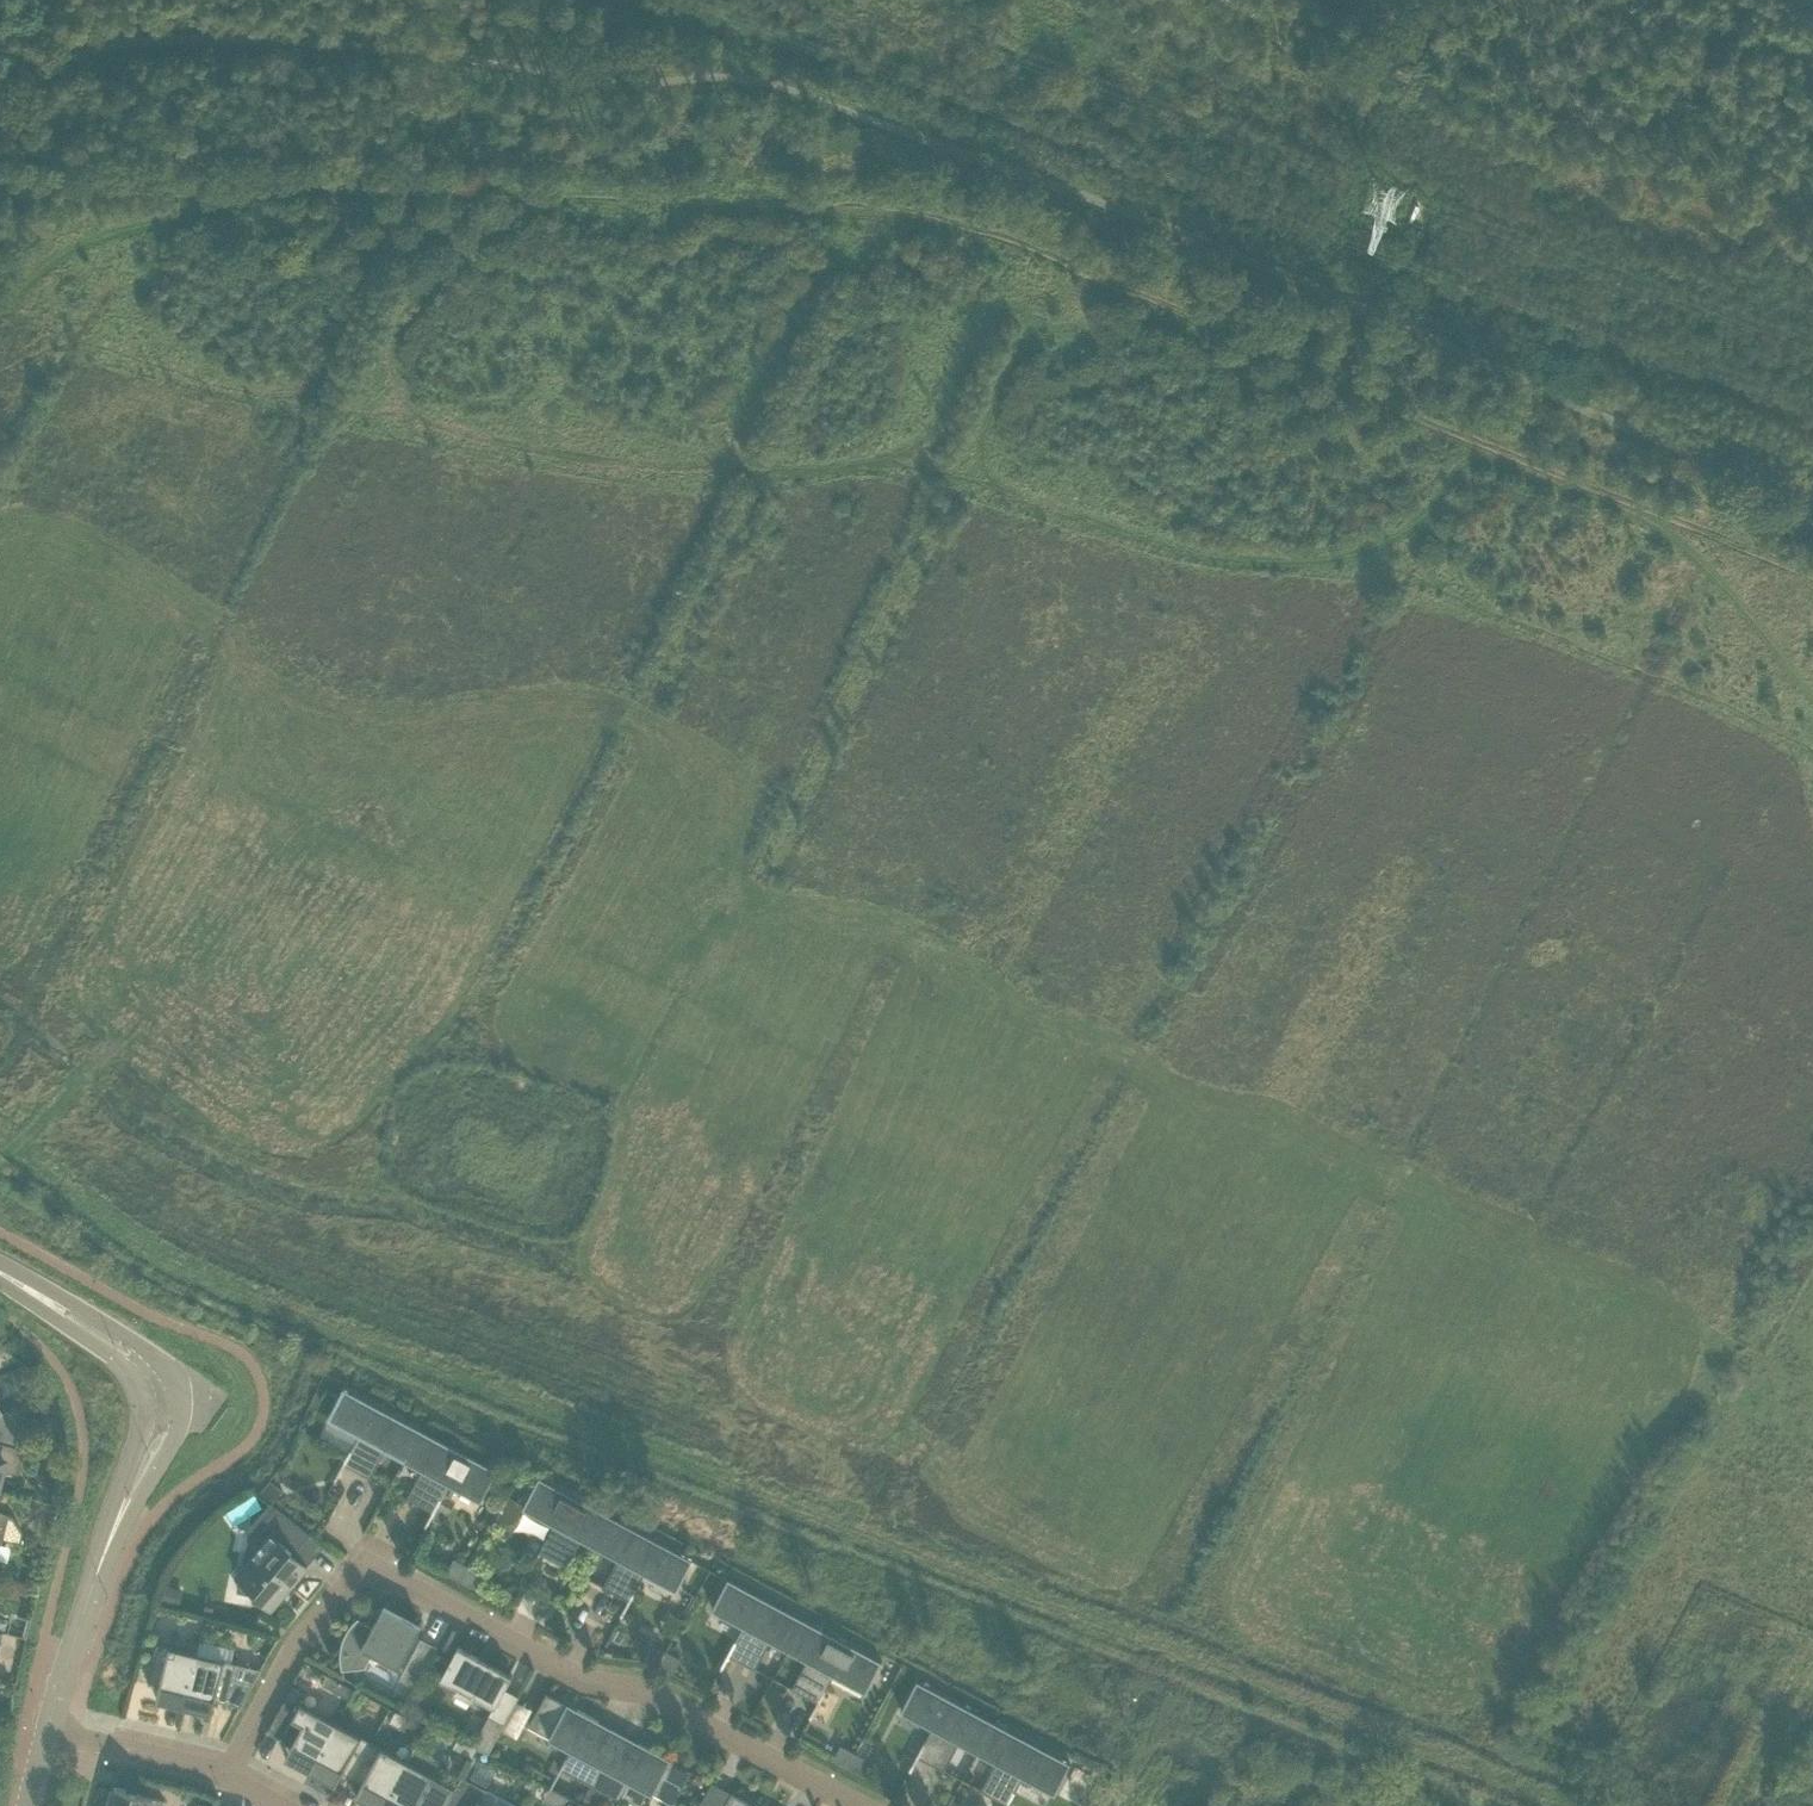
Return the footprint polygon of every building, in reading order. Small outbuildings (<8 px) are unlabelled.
[(420,1429),(364,1399),(343,1388),(327,1417),(359,1434),(335,1478),(337,1479),(347,1460),(354,1463),(351,1468),(370,1478),(386,1449),(404,1459),(420,1429)] [(16,1474),(22,1448),(25,1440),(17,1438),(19,1428),(9,1409),(0,1413),(0,1473),(16,1474)] [(420,1429),(404,1459),(422,1469),(407,1497),(426,1508),(428,1503),(435,1507),(424,1526),(426,1527),(450,1483),(481,1500),(497,1471),(420,1429)] [(539,1477),(534,1485),(523,1507),(554,1523),(531,1567),(533,1568),(543,1549),(549,1552),(547,1557),(566,1567),(582,1538),(600,1548),(616,1519),(539,1477)] [(269,1479),(259,1493),(272,1503),(282,1489),(269,1479)] [(239,1527),(236,1548),(245,1550),(242,1569),(236,1576),(240,1579),(238,1592),(254,1595),(271,1609),(300,1574),(299,1573),(300,1564),(301,1562),(293,1555),(311,1534),(292,1519),(275,1505),(254,1530),(239,1527)] [(1,1538),(19,1543),(22,1532),(14,1517),(0,1511),(0,1538),(1,1538)] [(616,1519),(600,1548),(618,1558),(602,1586),(621,1597),(623,1593),(630,1596),(620,1615),(622,1616),(645,1572),(677,1589),(692,1560),(616,1519)] [(460,1581),(468,1566),(454,1558),(446,1573),(460,1581)] [(468,1566),(460,1581),(475,1588),(483,1574),(468,1566)] [(25,1576),(22,1589),(35,1592),(38,1579),(25,1576)] [(728,1579),(723,1587),(712,1608),(743,1625),(720,1668),(721,1669),(732,1651),(738,1654),(736,1658),(755,1669),(770,1640),(789,1649),(805,1620),(728,1579)] [(341,1648),(340,1656),(340,1663),(342,1669),(352,1669),(355,1663),(364,1667),(363,1668),(365,1667),(372,1654),(392,1664),(387,1673),(414,1687),(422,1671),(420,1670),(422,1671),(424,1668),(409,1660),(418,1644),(413,1641),(421,1625),(387,1607),(389,1603),(386,1601),(373,1626),(358,1618),(351,1624),(347,1631),(343,1639),(341,1648)] [(260,1613),(251,1628),(268,1632),(274,1623),(260,1613)] [(881,1661),(805,1620),(789,1649),(807,1659),(791,1688),(810,1698),(812,1694),(819,1698),(809,1716),(811,1718),(834,1674),(866,1691),(877,1670),(881,1661)] [(418,1644),(409,1660),(424,1668),(425,1668),(426,1666),(438,1645),(422,1636),(418,1644)] [(184,1706),(184,1707),(200,1711),(202,1704),(213,1706),(215,1700),(240,1706),(253,1683),(245,1681),(234,1678),(237,1663),(231,1662),(235,1648),(200,1640),(197,1653),(184,1706)] [(658,1665),(666,1651),(652,1643),(644,1658),(658,1665)] [(184,1707),(197,1653),(157,1644),(148,1683),(160,1686),(158,1693),(170,1696),(168,1703),(184,1707)] [(458,1646),(441,1678),(458,1687),(455,1694),(472,1704),(475,1697),(493,1706),(473,1745),(488,1753),(519,1696),(505,1688),(512,1676),(486,1662),(478,1657),(458,1646)] [(666,1651),(658,1665),(673,1673),(681,1658),(666,1651)] [(249,1666),(245,1681),(253,1683),(259,1668),(249,1666)] [(916,1680),(912,1689),(901,1710),(932,1727),(908,1770),(910,1771),(920,1752),(927,1756),(925,1760),(944,1770),(959,1741),(978,1751),(993,1722),(916,1680)] [(354,1689),(339,1681),(334,1691),(349,1699),(354,1689)] [(546,1692),(535,1713),(528,1725),(571,1748),(560,1768),(590,1784),(616,1737),(596,1727),(599,1721),(546,1692)] [(310,1771),(336,1723),(300,1703),(300,1704),(286,1696),(268,1728),(282,1736),(281,1739),(292,1745),(289,1751),(299,1757),(295,1763),(310,1771)] [(395,1710),(389,1722),(401,1728),(407,1716),(395,1710)] [(428,1721),(423,1729),(439,1738),(444,1729),(428,1721)] [(978,1751),(996,1761),(980,1790),(999,1800),(1001,1796),(1008,1799),(1005,1805),(1007,1805),(1023,1776),(1055,1793),(1066,1771),(1070,1763),(993,1722),(978,1751)] [(371,1742),(336,1723),(310,1771),(325,1779),(328,1772),(338,1778),(342,1771),(352,1777),(371,1742)] [(590,1784),(621,1801),(622,1798),(636,1805),(639,1805),(647,1790),(674,1804),(692,1770),(639,1742),(635,1748),(616,1737),(590,1784)] [(406,1760),(371,1742),(352,1777),(363,1783),(359,1789),(369,1795),(366,1801),(375,1805),(382,1805),(407,1761),(406,1760)] [(382,1805),(445,1805),(455,1787),(430,1773),(437,1760),(414,1747),(415,1746),(414,1745),(406,1760),(407,1761),(382,1805)] [(847,1767),(855,1753),(840,1745),(833,1759),(847,1767)] [(869,1760),(855,1753),(847,1767),(862,1775),(869,1760)] [(529,1775),(524,1785),(530,1788),(535,1778),(529,1775)] [(445,1805),(491,1805),(481,1801),(487,1790),(461,1776),(455,1787),(445,1805)] [(164,1800),(115,1788),(115,1787),(113,1787),(108,1805),(163,1805),(164,1800)] [(723,1805),(758,1805),(731,1792),(723,1805)]
